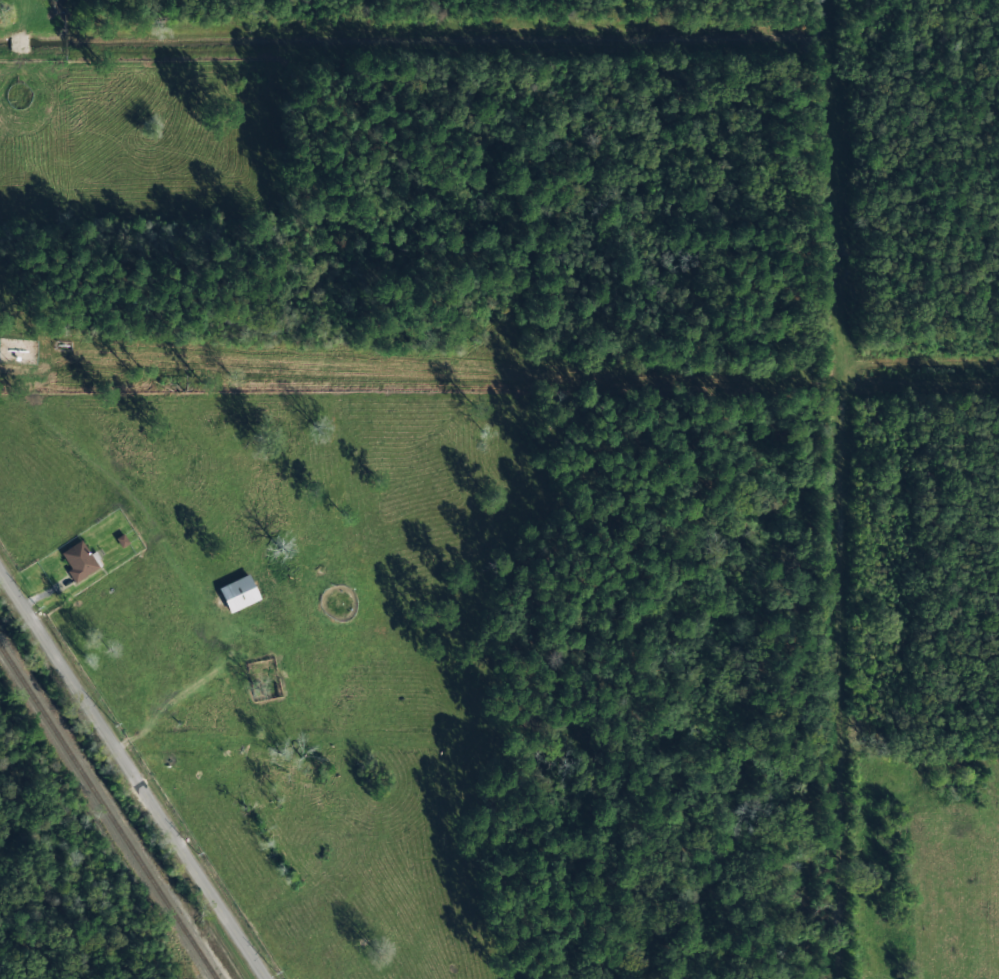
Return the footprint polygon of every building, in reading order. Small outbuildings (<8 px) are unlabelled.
[(59,555),(76,583),(103,566),(97,557),(93,560),(81,540),(59,555)] [(229,614),(260,600),(248,575),(218,588),(229,614)]
